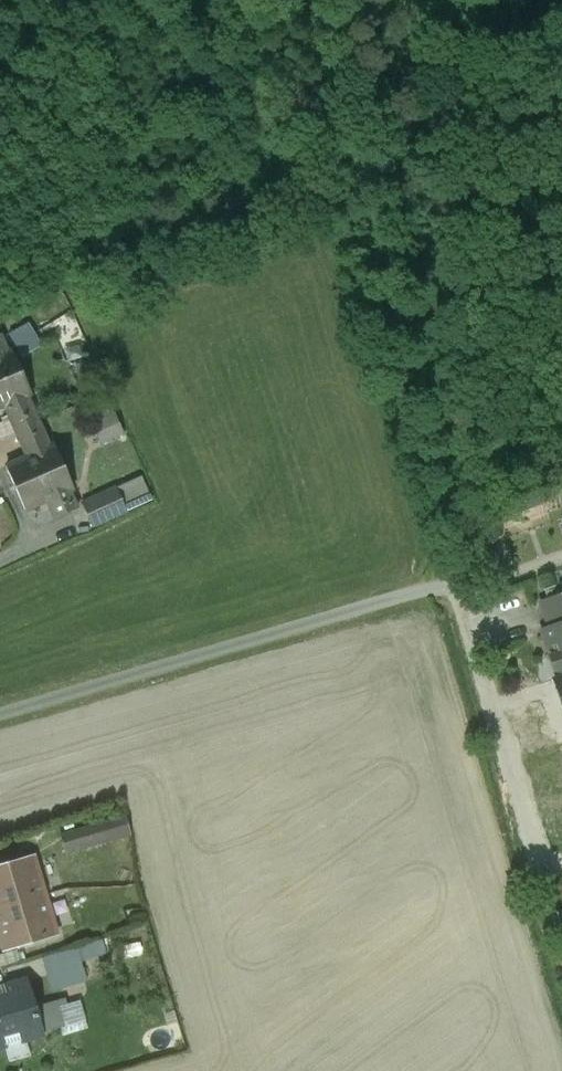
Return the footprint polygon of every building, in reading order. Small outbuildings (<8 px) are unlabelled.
[(20,373),(10,352),(7,353),(0,337),(0,382),(20,373)] [(0,382),(0,407),(5,405),(17,431),(38,422),(26,395),(29,394),(20,373),(0,382)] [(106,442),(130,432),(121,411),(97,421),(106,442)] [(38,422),(17,431),(28,457),(7,466),(17,488),(62,468),(52,447),(49,448),(38,422)] [(62,468),(17,488),(26,509),(47,499),(54,517),(76,507),(68,490),(71,489),(62,468)] [(141,477),(83,503),(93,526),(151,499),(141,477)] [(541,604),(550,629),(561,626),(561,596),(541,604)] [(550,629),(541,632),(557,679),(561,677),(561,626),(550,629)] [(554,680),(561,704),(561,677),(557,679),(554,680)] [(125,815),(60,834),(65,853),(130,834),(125,815)] [(0,867),(0,935),(4,949),(56,933),(55,933),(66,930),(60,910),(50,913),(33,857),(0,867)] [(108,938),(48,955),(58,991),(94,981),(88,959),(112,952),(108,938)] [(0,988),(0,1046),(43,1033),(35,1006),(27,980),(0,988)] [(58,999),(35,1006),(43,1033),(45,1039),(68,1032),(58,999)]
